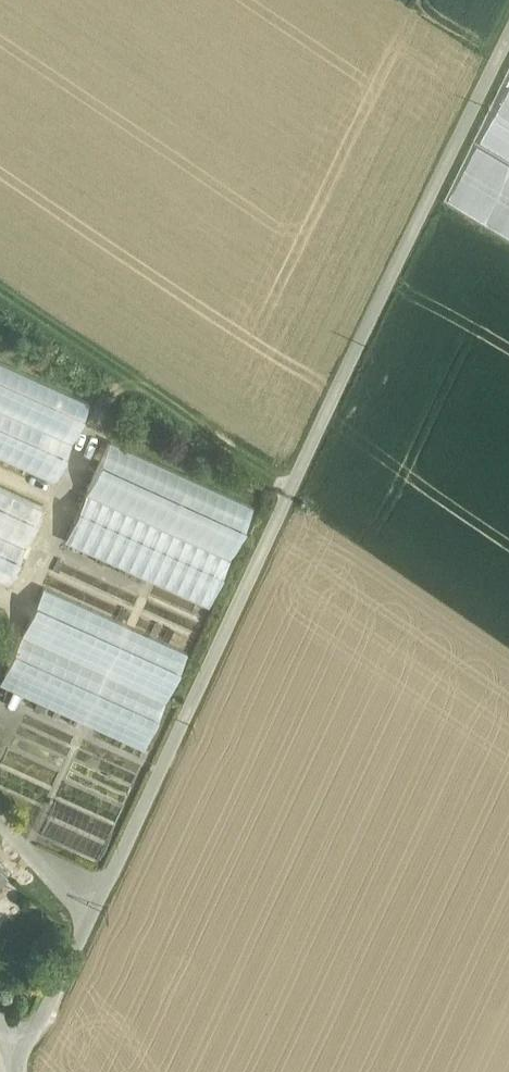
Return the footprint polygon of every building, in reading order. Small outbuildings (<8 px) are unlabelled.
[(60,475),(91,396),(0,361),(0,451),(60,475)] [(254,506),(111,441),(88,491),(231,556),(254,506)] [(0,485),(0,526),(32,541),(48,507),(0,485)] [(231,556),(88,491),(66,539),(208,604),(231,556)] [(0,534),(0,575),(14,582),(29,548),(0,534)] [(188,652),(44,586),(0,681),(144,747),(188,652)]
